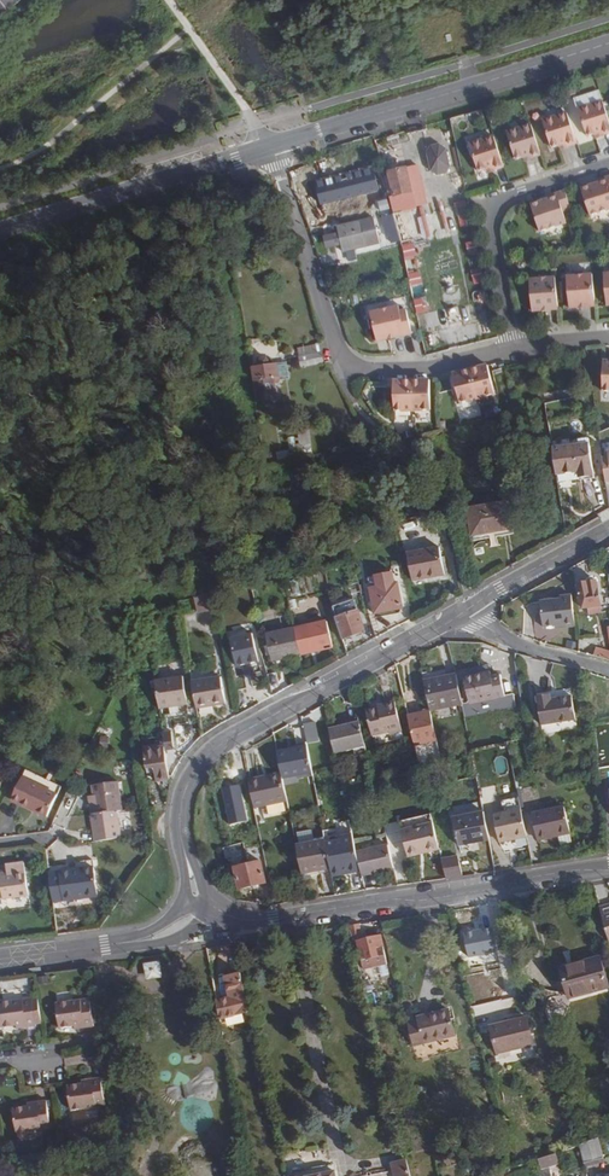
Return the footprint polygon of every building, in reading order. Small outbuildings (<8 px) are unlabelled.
[(21,0),(0,0),(0,17),(21,0)] [(567,100),(573,118),(579,115),(573,98),(567,100)] [(603,102),(579,109),(587,136),(595,134),(602,132),(603,135),(608,134),(608,120),(603,102)] [(577,144),(567,113),(543,121),(551,148),(559,146),(560,146),(566,143),(567,147),(577,144)] [(541,155),(531,125),(507,133),(516,160),(523,157),(530,155),(531,159),(541,155)] [(504,168),(494,137),(469,145),(478,172),(486,169),(493,167),(494,171),(504,168)] [(424,155),(429,173),(435,176),(443,174),(446,168),(442,150),(436,147),(428,149),(424,155)] [(406,169),(388,173),(393,194),(394,197),(412,192),(406,169)] [(388,173),(382,175),(387,193),(388,195),(393,194),(388,173)] [(388,197),(382,175),(368,179),(373,200),(388,197)] [(598,180),(599,183),(584,187),(593,215),(608,210),(608,176),(598,180)] [(571,210),(565,190),(548,196),(549,199),(542,201),(534,204),(543,232),(567,224),(563,213),(571,210)] [(376,216),(390,215),(389,199),(375,201),(376,216)] [(440,265),(440,261),(426,207),(419,209),(433,267),(440,265)] [(470,212),(458,215),(461,228),(473,225),(470,212)] [(399,214),(393,216),(398,234),(398,237),(404,235),(399,214)] [(398,234),(393,216),(382,218),(387,237),(398,234)] [(360,223),(337,228),(342,251),(365,246),(377,243),(374,230),(362,233),(360,223)] [(475,240),(464,243),(467,255),(478,252),(475,240)] [(480,267),(469,270),(473,284),(484,281),(480,267)] [(419,271),(408,274),(411,286),(422,283),(419,271)] [(567,277),(569,308),(595,306),(593,274),(567,277)] [(530,280),(532,311),(558,309),(555,278),(530,280)] [(397,305),(369,312),(376,341),(411,333),(405,309),(399,311),(397,305)] [(459,321),(456,308),(447,310),(449,323),(459,321)] [(297,350),(298,357),(317,354),(315,346),(297,350)] [(298,357),(299,362),(322,359),(321,353),(317,354),(298,357)] [(252,368),(257,401),(276,399),(274,385),(278,384),(279,380),(289,379),(286,363),(277,364),(277,365),(269,366),(269,362),(266,357),(260,358),(258,363),(259,367),(252,368)] [(322,359),(299,362),(300,367),(323,363),(322,359)] [(480,367),(470,370),(477,399),(495,394),(488,366),(480,367)] [(460,403),(477,399),(470,370),(453,374),(460,403)] [(394,411),(412,410),(411,380),(394,381),(394,411)] [(421,380),(411,380),(412,410),(430,410),(429,380),(421,380)] [(302,459),(312,457),(310,446),(311,446),(308,429),(297,430),(302,459)] [(578,478),(593,476),(589,444),(553,449),(557,476),(578,472),(578,478)] [(507,504),(467,510),(471,537),(511,529),(507,504)] [(439,548),(407,554),(412,581),(444,575),(439,548)] [(589,583),(585,563),(571,571),(573,585),(578,584),(582,609),(587,608),(600,606),(596,581),(589,583)] [(397,584),(369,590),(374,614),(402,608),(397,584)] [(212,595),(195,599),(198,613),(216,610),(212,595)] [(554,628),(574,626),(571,595),(559,596),(560,599),(539,601),(543,627),(554,626),(554,628)] [(600,606),(587,608),(588,615),(601,613),(600,606)] [(358,612),(336,619),(342,640),(365,632),(358,612)] [(327,622),(294,629),(300,655),(332,647),(327,622)] [(300,655),(294,629),(265,636),(268,646),(270,655),(271,662),(300,655)] [(235,671),(259,666),(250,631),(227,637),(235,671)] [(596,648),(594,656),(608,660),(608,652),(596,648)] [(490,672),(463,677),(469,704),(504,697),(499,675),(491,677),(490,672)] [(461,704),(455,675),(424,681),(429,711),(461,704)] [(221,678),(192,682),(196,708),(225,704),(221,678)] [(183,679),(155,683),(159,709),(187,705),(183,679)] [(548,693),(535,695),(540,723),(574,716),(569,692),(548,696),(548,693)] [(385,706),(366,711),(372,735),(388,731),(389,735),(401,732),(394,702),(385,704),(385,706)] [(429,712),(407,716),(414,746),(435,742),(429,712)] [(315,722),(302,724),(306,744),(318,741),(315,722)] [(364,746),(359,722),(329,729),(334,753),(364,746)] [(162,733),(164,747),(165,751),(174,749),(172,731),(162,733)] [(307,746),(277,752),(281,773),(282,778),(297,776),(312,773),(311,768),(307,746)] [(145,750),(147,768),(154,767),(156,782),(169,780),(165,751),(164,747),(145,750)] [(468,758),(451,761),(453,770),(470,767),(468,758)] [(282,778),(281,773),(248,780),(251,795),(254,808),(287,801),(282,778)] [(297,776),(299,787),(314,784),(312,773),(297,776)] [(248,780),(247,776),(236,779),(240,798),(251,795),(248,780)] [(46,819),(57,798),(23,781),(12,803),(46,819)] [(98,842),(123,839),(119,813),(125,813),(121,783),(95,787),(99,816),(95,817),(98,842)] [(499,841),(526,835),(520,808),(518,799),(501,803),(503,812),(493,814),(499,841)] [(558,836),(570,833),(564,807),(531,814),(537,841),(558,836)] [(458,846),(490,838),(484,812),(452,819),(458,846)] [(432,823),(431,815),(400,822),(402,830),(432,823)] [(389,845),(400,844),(398,822),(387,823),(389,845)] [(432,823),(402,830),(408,854),(425,850),(426,853),(439,850),(432,823)] [(294,836),(296,847),(311,844),(308,833),(294,836)] [(347,871),(359,869),(356,852),(352,833),(341,835),(342,839),(325,843),(331,867),(332,868),(330,869),(331,873),(347,868),(347,871)] [(570,833),(558,836),(560,845),(572,842),(570,833)] [(325,843),(325,840),(296,847),(295,848),(302,874),(331,867),(325,843)] [(243,843),(223,846),(225,863),(246,860),(243,843)] [(361,875),(378,871),(378,872),(393,869),(388,845),(356,852),(361,875)] [(458,857),(442,861),(446,879),(463,876),(458,857)] [(261,862),(248,865),(253,886),(266,883),(261,862)] [(253,886),(248,865),(234,868),(239,889),(253,886)] [(51,893),(52,899),(90,895),(86,869),(49,873),(51,893)] [(28,896),(25,874),(17,875),(1,877),(0,874),(0,875),(0,899),(28,896)] [(600,906),(602,916),(608,915),(608,904),(600,906)] [(358,924),(348,926),(352,943),(362,941),(358,924)] [(382,945),(358,951),(362,970),(387,964),(382,945)] [(599,958),(560,969),(569,998),(607,987),(599,958)] [(158,961),(141,963),(143,979),(160,977),(158,961)] [(368,1008),(377,1006),(369,973),(360,976),(368,1008)] [(217,1000),(220,1018),(249,1012),(241,974),(225,978),(229,998),(217,1000)] [(37,997),(32,998),(31,996),(0,1001),(0,1028),(15,1026),(24,1024),(25,1027),(36,1025),(35,1023),(40,1022),(37,997)] [(81,1026),(82,1029),(91,1028),(87,997),(54,1002),(59,1030),(72,1028),(81,1026)] [(409,1023),(414,1045),(454,1035),(448,1010),(417,1017),(418,1020),(409,1023)] [(489,1030),(495,1054),(534,1044),(528,1018),(507,1023),(508,1025),(489,1030)] [(477,1041),(470,1043),(473,1057),(480,1055),(477,1041)] [(91,1083),(80,1084),(68,1086),(71,1110),(104,1106),(103,1101),(101,1083),(100,1078),(90,1079),(91,1083)] [(37,1103),(27,1104),(13,1106),(17,1133),(51,1128),(47,1104),(46,1098),(36,1100),(37,1103)] [(47,1104),(50,1123),(57,1122),(54,1103),(47,1104)] [(598,1138),(579,1145),(584,1163),(603,1158),(598,1138)] [(555,1154),(539,1160),(543,1175),(550,1175),(548,1167),(558,1165),(555,1154)] [(405,1160),(392,1164),(394,1175),(409,1175),(405,1160)]
